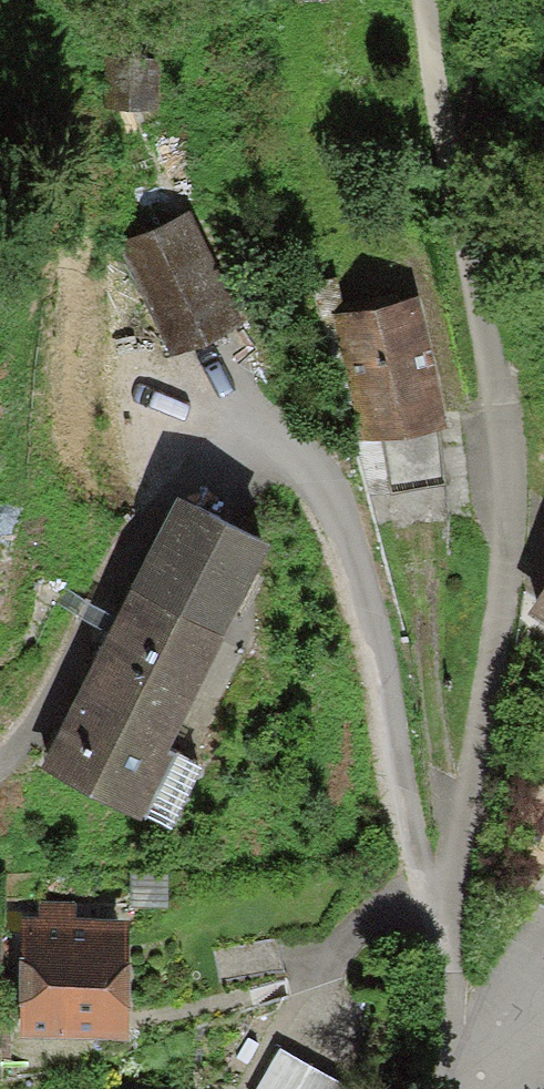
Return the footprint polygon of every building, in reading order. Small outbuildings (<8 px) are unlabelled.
[(142,39),(107,38),(106,88),(141,89),(142,39)] [(221,297),(180,197),(119,225),(163,325),(221,297)] [(406,293),(336,305),(357,419),(426,407),(406,293)] [(260,516),(168,476),(41,746),(158,811),(190,741),(155,725),(260,516)] [(521,602),(543,617),(543,568),(521,602)] [(102,1011),(102,907),(16,906),(16,1011),(102,1011)] [(274,1026),(243,1082),(255,1088),(321,1088),(336,1061),(274,1026)]
